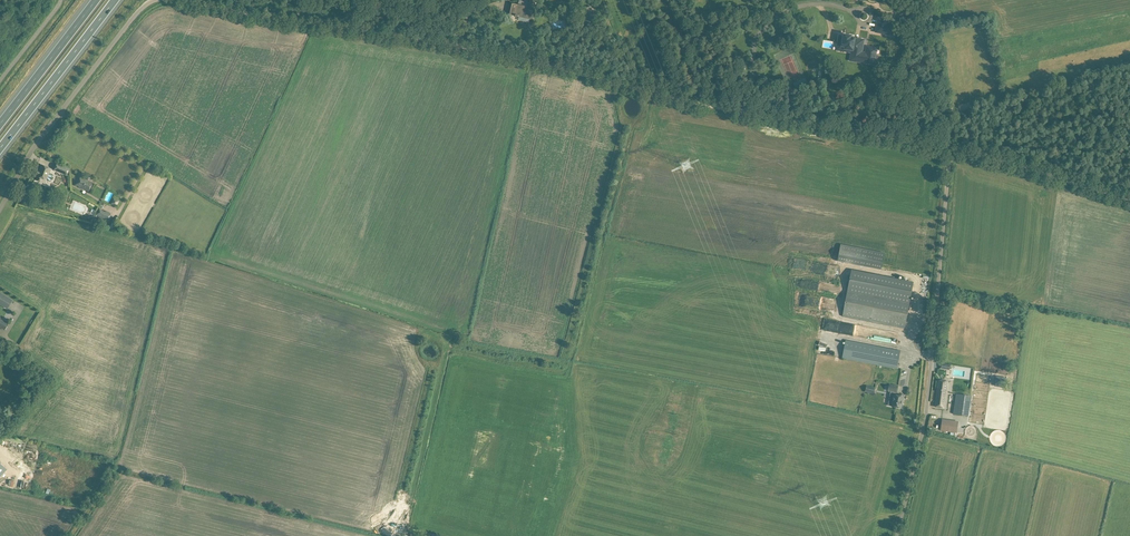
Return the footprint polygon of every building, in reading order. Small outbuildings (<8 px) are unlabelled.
[(512,3),(510,14),(516,15),(516,16),(519,16),(519,15),(530,18),(530,19),(533,19),(536,1),(533,0),(530,0),(529,7),(518,5),(518,4),(512,3)] [(595,16),(593,10),(592,9),(591,10),(590,7),(582,10),(584,13),(585,13),(587,18),(584,20),(585,23),(592,20),(591,17),(595,16)] [(879,18),(876,32),(891,34),(893,25),(887,24),(888,20),(879,18)] [(844,35),(842,46),(846,46),(845,48),(852,50),(852,52),(851,55),(851,60),(874,64),(876,49),(867,47),(866,53),(861,52),(863,42),(854,41),(855,39),(854,39),(851,38),(851,36),(844,35)] [(972,114),(974,114),(973,108),(959,112),(961,117),(972,113),(972,114)] [(67,175),(69,168),(57,163),(54,170),(67,175)] [(42,165),(36,180),(45,184),(46,180),(49,181),(50,179),(51,179),(52,178),(51,177),(52,175),(49,173),(51,168),(42,165)] [(93,183),(88,181),(83,178),(84,177),(80,175),(74,185),(78,187),(83,189),(83,188),(89,191),(93,183)] [(96,215),(107,220),(111,213),(99,207),(96,215)] [(841,244),(837,261),(881,269),(884,253),(841,244)] [(818,262),(792,258),(791,268),(816,272),(818,262)] [(843,316),(899,327),(905,328),(913,283),(851,271),(843,316)] [(12,300),(0,292),(0,304),(7,308),(12,300)] [(804,294),(801,306),(817,309),(818,302),(826,303),(827,298),(804,294)] [(5,330),(9,323),(0,318),(0,327),(5,330)] [(842,358),(892,367),(897,368),(900,351),(846,340),(842,358)] [(935,406),(944,408),(946,391),(947,391),(948,381),(939,380),(935,406)] [(898,386),(893,385),(890,384),(888,391),(891,391),(890,396),(888,405),(892,406),(896,407),(902,408),(904,396),(896,395),(896,392),(897,392),(898,386)] [(865,392),(874,394),(876,388),(867,385),(865,392)] [(959,414),(969,416),(972,396),(962,394),(956,394),(953,414),(959,414)] [(957,433),(958,422),(942,420),(942,422),(940,430),(946,431),(957,433)]
